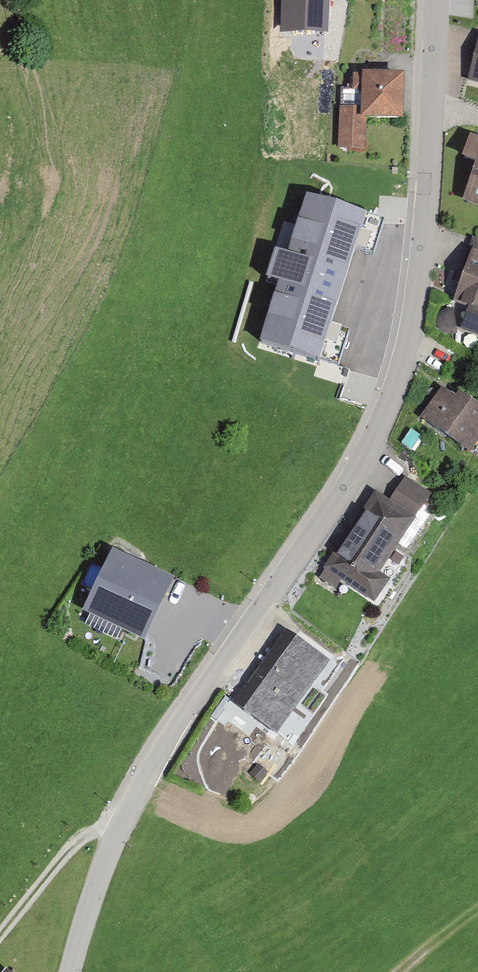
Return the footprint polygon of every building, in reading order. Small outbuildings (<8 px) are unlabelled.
[(285,30),(325,31),(326,0),(286,0),(285,30)] [(469,78),(477,80),(477,43),(477,47),(469,78)] [(339,88),(338,108),(360,109),(361,109),(361,116),(396,118),(398,78),(351,76),(350,89),(339,88)] [(360,109),(338,108),(336,147),(359,149),(361,116),(361,109),(360,109)] [(463,197),(477,202),(477,154),(463,197)] [(319,361),(364,213),(306,196),(260,343),(319,361)] [(456,291),(453,300),(470,306),(461,329),(477,335),(477,257),(470,254),(463,273),(456,271),(450,289),(456,291)] [(463,449),(477,428),(477,410),(467,402),(461,397),(461,396),(457,393),(452,399),(441,390),(421,419),(463,449)] [(325,566),(369,596),(380,580),(369,573),(392,540),(403,548),(425,514),(416,508),(425,495),(401,478),(383,504),(373,497),(325,566)] [(139,630),(159,585),(102,561),(83,606),(139,630)] [(233,702),(271,730),(322,661),(294,640),(285,653),(274,645),(233,702)] [(8,964),(0,971),(17,971),(8,964)]
